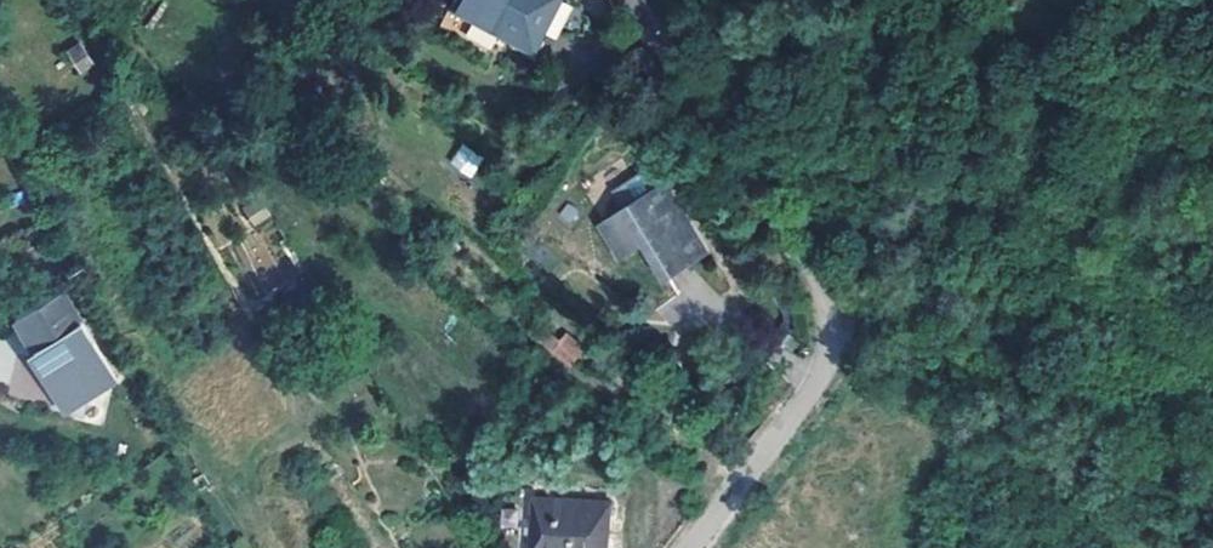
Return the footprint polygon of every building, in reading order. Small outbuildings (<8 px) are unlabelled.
[(457,15),(481,29),(479,33),(533,66),(569,5),(561,0),(466,0),(457,15)] [(481,29),(457,15),(453,22),(477,37),(479,33),(481,29)] [(65,50),(79,75),(94,66),(81,41),(65,50)] [(462,143),(449,163),(471,178),(484,158),(462,143)] [(619,202),(645,186),(638,175),(612,191),(619,202)] [(714,254),(672,184),(610,221),(630,256),(653,244),(674,279),(714,254)] [(71,416),(117,387),(64,300),(17,329),(43,370),(37,375),(46,390),(53,386),(71,416)] [(550,344),(562,367),(583,356),(571,333),(550,344)] [(541,498),(538,547),(616,547),(618,501),(541,498)]
